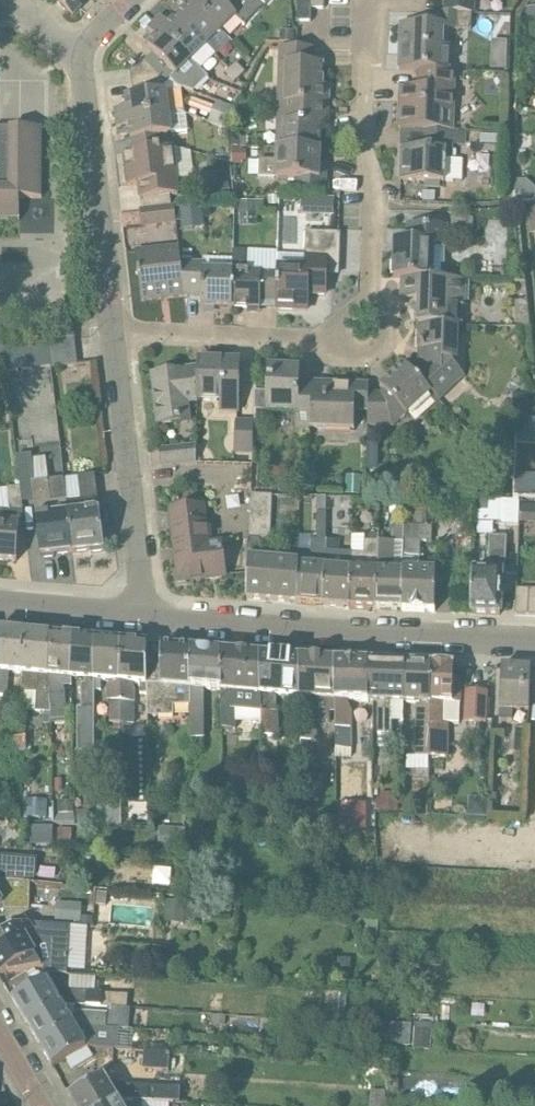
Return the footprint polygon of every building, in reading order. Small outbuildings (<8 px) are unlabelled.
[(73,16),(82,8),(76,2),(77,0),(57,0),(73,16)] [(222,33),(189,0),(178,0),(177,1),(186,10),(177,18),(207,48),(222,33)] [(254,17),(238,0),(189,0),(222,33),(237,18),(245,26),(254,17)] [(254,17),(265,5),(259,0),(238,0),(254,17)] [(297,23),(311,23),(311,10),(311,0),(297,0),(297,23)] [(311,10),(324,9),(324,0),(311,0),(311,10)] [(473,14),(475,14),(476,0),(445,0),(445,13),(473,14)] [(526,9),(527,21),(534,20),(534,8),(526,9)] [(400,71),(419,72),(451,73),(451,72),(451,68),(449,68),(449,53),(452,53),(452,47),(448,47),(449,31),(457,32),(457,30),(472,30),(472,27),(480,27),(480,15),(473,15),(473,14),(445,13),(441,13),(441,29),(401,27),(400,71)] [(153,23),(146,17),(139,24),(146,30),(153,23)] [(192,62),(207,48),(177,18),(169,26),(161,17),(154,23),(192,62)] [(194,93),(209,78),(192,62),(154,23),(147,30),(156,39),(147,48),(153,53),(144,62),(161,79),(166,85),(171,80),(184,89),(194,93)] [(295,31),(281,31),(281,43),(294,43),(295,31)] [(278,54),(277,104),(329,106),(329,87),(323,86),(323,65),(315,65),(316,49),(278,48),(278,54)] [(131,83),(161,79),(144,62),(138,68),(130,69),(131,83)] [(230,70),(239,79),(245,73),(236,64),(230,70)] [(233,85),(239,79),(230,70),(224,76),(233,85)] [(454,132),(454,130),(456,79),(465,79),(465,73),(451,72),(451,73),(419,72),(418,91),(401,90),(400,130),(424,131),(454,132)] [(183,90),(184,89),(171,80),(166,85),(161,79),(131,83),(133,96),(125,97),(127,109),(114,111),(115,120),(175,112),(187,117),(186,114),(185,114),(182,89),(183,90)] [(234,110),(216,103),(208,122),(227,129),(234,110)] [(276,148),(321,150),(321,121),(328,121),(329,106),(277,104),(276,148)] [(134,153),(174,148),(174,147),(163,148),(161,136),(189,133),(187,117),(175,112),(115,120),(117,129),(129,127),(131,140),(132,140),(134,153)] [(18,220),(18,221),(19,221),(20,199),(42,199),(42,198),(41,198),(41,130),(42,130),(42,129),(2,129),(2,134),(0,134),(0,220),(18,220)] [(402,149),(400,181),(446,183),(446,182),(451,182),(452,166),(446,166),(446,159),(453,159),(454,144),(465,145),(466,138),(457,138),(457,130),(454,130),(454,132),(424,131),(423,150),(402,149)] [(496,136),(480,136),(480,144),(496,144),(496,136)] [(516,147),(517,155),(530,154),(530,146),(516,147)] [(145,211),(172,206),(171,196),(180,195),(174,148),(134,153),(124,154),(128,187),(138,186),(140,200),(143,200),(145,211)] [(245,148),(231,148),(232,166),(245,166),(245,148)] [(275,179),(295,180),(294,192),(326,194),(326,180),(320,180),(321,150),(276,148),(275,179)] [(515,183),(516,196),(522,196),(522,202),(534,201),(534,190),(527,182),(515,183)] [(228,184),(213,186),(214,200),(230,198),(228,184)] [(436,192),(422,192),(422,202),(435,202),(436,192)] [(325,194),(313,211),(326,220),(338,203),(325,194)] [(268,200),(268,206),(279,206),(278,196),(268,197),(268,200)] [(238,220),(257,219),(257,201),(238,202),(238,220)] [(177,225),(177,223),(175,206),(172,206),(145,211),(142,211),(144,228),(177,225)] [(451,234),(473,235),(474,219),(452,218),(451,234)] [(403,279),(467,281),(467,280),(433,279),(434,247),(448,247),(449,228),(409,227),(408,243),(395,243),(394,279),(403,279)] [(277,270),(276,302),(276,310),(307,311),(307,296),(325,296),(325,275),(338,275),(339,235),(306,234),(305,264),(296,264),(296,267),(277,267),(277,270)] [(135,253),(141,302),(185,297),(181,262),(179,247),(135,253)] [(192,250),(183,250),(183,261),(192,261),(192,250)] [(261,302),(276,302),(277,270),(277,267),(278,251),(249,251),(249,252),(234,251),(234,259),(232,309),(260,310),(261,302)] [(181,262),(185,297),(202,297),(202,308),(232,309),(234,259),(203,258),(203,263),(181,262)] [(419,325),(459,327),(460,325),(463,326),(463,308),(466,307),(467,281),(403,279),(402,300),(419,301),(419,325)] [(531,328),(528,300),(515,302),(518,327),(531,328)] [(63,340),(74,339),(73,323),(62,324),(63,340)] [(413,375),(432,395),(432,394),(440,402),(466,377),(454,364),(454,361),(458,361),(459,327),(419,325),(418,349),(424,349),(423,365),(413,375)] [(48,342),(52,368),(78,365),(74,339),(63,340),(48,342)] [(32,371),(29,344),(3,347),(6,373),(32,371)] [(220,413),(238,414),(240,362),(199,361),(199,372),(198,405),(199,405),(199,402),(203,402),(203,401),(217,401),(217,403),(220,403),(220,413)] [(408,417),(432,395),(413,375),(404,365),(380,388),(385,393),(381,395),(368,395),(368,413),(368,426),(394,427),(407,416),(408,417)] [(310,431),(312,384),(299,383),(299,370),(269,369),(268,393),(256,393),(255,412),(267,412),(267,414),(296,415),(295,430),(310,431)] [(190,406),(198,405),(199,372),(153,377),(158,425),(192,421),(190,406)] [(355,413),(368,413),(368,395),(369,385),(312,384),(310,431),(355,432),(355,413)] [(514,393),(513,412),(531,414),(532,394),(514,393)] [(516,443),(528,444),(529,419),(517,418),(516,443)] [(236,420),(235,455),(254,455),(255,421),(236,420)] [(163,467),(197,463),(197,446),(161,450),(163,467)] [(514,498),(520,498),(525,498),(526,474),(514,473),(514,498)] [(534,499),(534,474),(526,474),(525,498),(534,499)] [(67,512),(72,554),(91,552),(91,554),(103,552),(94,476),(78,478),(81,500),(67,501),(68,512),(67,512)] [(361,476),(346,476),(346,496),(360,496),(361,476)] [(378,477),(368,477),(368,492),(378,492),(378,477)] [(54,556),(72,554),(67,512),(53,514),(50,481),(34,482),(42,559),(54,558),(54,556)] [(17,562),(19,530),(26,530),(21,487),(8,488),(10,511),(0,510),(0,561),(17,562)] [(250,538),(260,539),(270,539),(273,496),(252,494),(250,538)] [(525,498),(520,498),(520,503),(520,512),(534,512),(534,499),(525,498)] [(324,541),(324,539),(325,526),(326,527),(327,499),(318,499),(317,542),(313,542),(312,552),(299,551),(297,551),(296,605),(322,607),(323,569),(323,554),(324,541)] [(520,512),(520,503),(506,503),(505,525),(518,525),(519,516),(520,516),(520,512)] [(209,523),(207,507),(170,511),(178,583),(224,578),(220,541),(211,542),(208,523),(209,523)] [(493,509),(485,509),(484,517),(493,518),(493,509)] [(378,541),(374,611),(401,612),(403,571),(403,556),(405,526),(392,526),(391,542),(379,541),(378,541)] [(403,571),(401,612),(435,613),(436,570),(420,570),(421,542),(432,543),(432,527),(405,526),(403,556),(403,571)] [(350,570),(349,609),(374,611),(378,541),(379,541),(379,534),(367,533),(367,540),(364,540),(364,553),(351,553),(350,570)] [(489,570),(473,569),(471,614),(500,616),(501,589),(504,589),(505,575),(506,575),(508,538),(490,537),(489,570)] [(248,538),(246,600),(296,605),(297,551),(299,551),(299,540),(287,540),(286,561),(256,560),(257,554),(260,554),(260,539),(250,538),(248,538)] [(338,569),(339,541),(324,541),(323,554),(323,569),(322,607),(349,609),(350,570),(338,569)] [(528,617),(528,615),(528,590),(515,590),(514,616),(528,617)] [(21,675),(23,634),(0,632),(0,696),(8,697),(9,674),(21,675)] [(44,724),(52,724),(52,718),(50,709),(47,677),(49,637),(23,634),(21,675),(23,675),(22,692),(21,692),(20,705),(28,706),(27,712),(45,713),(44,724)] [(72,687),(72,680),(71,639),(49,637),(47,677),(50,709),(52,718),(52,724),(52,721),(65,720),(64,708),(65,708),(63,688),(72,687)] [(95,752),(95,691),(94,691),(93,641),(71,639),(72,680),(85,681),(85,684),(82,684),(82,708),(78,708),(78,752),(95,752)] [(110,723),(120,723),(119,643),(93,641),(94,691),(95,691),(101,691),(101,682),(109,683),(106,690),(107,701),(110,701),(110,723)] [(120,723),(123,724),(132,724),(133,703),(136,703),(135,691),(132,684),(140,685),(140,695),(146,695),(145,645),(119,643),(120,723)] [(174,706),(190,706),(189,649),(145,645),(146,695),(147,695),(147,717),(174,716),(174,706)] [(204,690),(221,691),(220,652),(189,649),(190,706),(191,706),(190,739),(205,739),(204,690)] [(237,729),(236,710),(260,712),(259,695),(258,655),(220,652),(221,691),(221,697),(222,730),(237,729)] [(289,698),(299,699),(298,658),(258,655),(259,695),(260,712),(261,713),(262,737),(279,737),(279,712),(277,712),(277,697),(289,698)] [(330,714),(335,714),(333,661),(298,658),(299,699),(300,699),(301,712),(301,740),(301,749),(313,749),(312,742),(318,742),(317,724),(330,723),(330,714)] [(348,702),(367,702),(366,663),(333,661),(335,714),(336,749),(352,749),(353,715),(348,702)] [(392,722),(392,703),(404,703),(404,664),(366,663),(367,702),(369,702),(369,703),(371,703),(378,703),(378,734),(392,735),(392,722)] [(417,705),(415,757),(427,757),(427,752),(430,665),(404,664),(404,703),(404,704),(417,705)] [(459,724),(459,704),(460,682),(453,682),(454,666),(430,665),(427,752),(427,757),(449,758),(450,724),(459,724)] [(513,712),(529,713),(531,669),(502,668),(499,721),(513,722),(513,712)] [(465,691),(464,723),(487,724),(488,717),(490,717),(490,701),(488,701),(488,692),(465,691)] [(301,712),(300,699),(299,699),(289,698),(289,711),(301,712)] [(132,735),(132,724),(123,724),(123,735),(132,735)] [(398,813),(398,793),(380,793),(380,799),(377,799),(377,813),(398,813)] [(487,807),(497,807),(497,793),(487,793),(487,807)] [(486,798),(468,798),(468,817),(486,817),(486,798)] [(72,800),(58,800),(58,815),(72,815),(72,800)] [(50,820),(50,801),(20,801),(20,820),(50,820)] [(82,820),(82,822),(95,823),(95,808),(83,808),(83,812),(76,811),(75,820),(82,820)] [(116,817),(105,816),(104,824),(116,825),(116,826),(122,826),(123,818),(116,818),(116,817)] [(30,845),(48,845),(47,826),(29,827),(30,845)] [(169,857),(178,857),(179,828),(159,827),(158,847),(170,848),(169,857)] [(72,829),(58,829),(58,844),(72,844),(72,829)] [(34,876),(35,859),(9,857),(0,856),(0,873),(34,876)] [(3,906),(5,910),(29,911),(30,883),(14,881),(0,881),(0,907),(3,906)] [(97,904),(105,905),(106,897),(98,896),(97,904)] [(205,919),(206,902),(165,900),(163,923),(184,924),(184,919),(193,920),(193,919),(205,919)] [(82,905),(57,903),(56,921),(81,923),(82,905)] [(36,970),(51,968),(50,974),(69,975),(71,927),(33,926),(2,931),(11,946),(0,952),(0,977),(8,972),(10,975),(36,970)] [(74,1006),(108,1008),(131,1010),(131,1009),(127,1008),(128,995),(121,995),(67,990),(52,985),(48,979),(45,980),(40,971),(30,977),(36,988),(13,1001),(27,1025),(61,1005),(74,1006)] [(27,974),(5,987),(13,1001),(36,988),(30,977),(29,978),(27,974)] [(334,993),(332,1020),(346,1021),(347,994),(334,993)] [(123,1030),(128,1030),(129,1030),(131,1010),(108,1008),(74,1006),(61,1005),(27,1025),(40,1047),(74,1027),(105,1029),(123,1030)] [(209,1024),(223,1025),(224,1017),(210,1016),(209,1024)] [(412,1025),(386,1023),(384,1045),(411,1047),(412,1025)] [(67,1059),(85,1048),(88,1047),(135,1051),(136,1037),(123,1036),(123,1030),(105,1029),(74,1027),(40,1047),(52,1068),(67,1059)] [(85,1048),(67,1059),(73,1069),(94,1057),(88,1047),(85,1048)] [(142,1069),(169,1071),(169,1068),(170,1060),(170,1054),(144,1051),(142,1069)] [(386,1099),(386,1098),(395,1098),(395,1093),(403,1091),(402,1072),(385,1073),(386,1092),(384,1091),(384,1099),(386,1099)] [(174,1104),(175,1103),(189,1104),(190,1092),(181,1092),(181,1089),(113,1085),(111,1086),(105,1076),(69,1097),(74,1105),(114,1105),(118,1104),(116,1101),(142,1102),(174,1104)] [(384,1099),(384,1091),(371,1091),(370,1105),(385,1105),(384,1099)]
